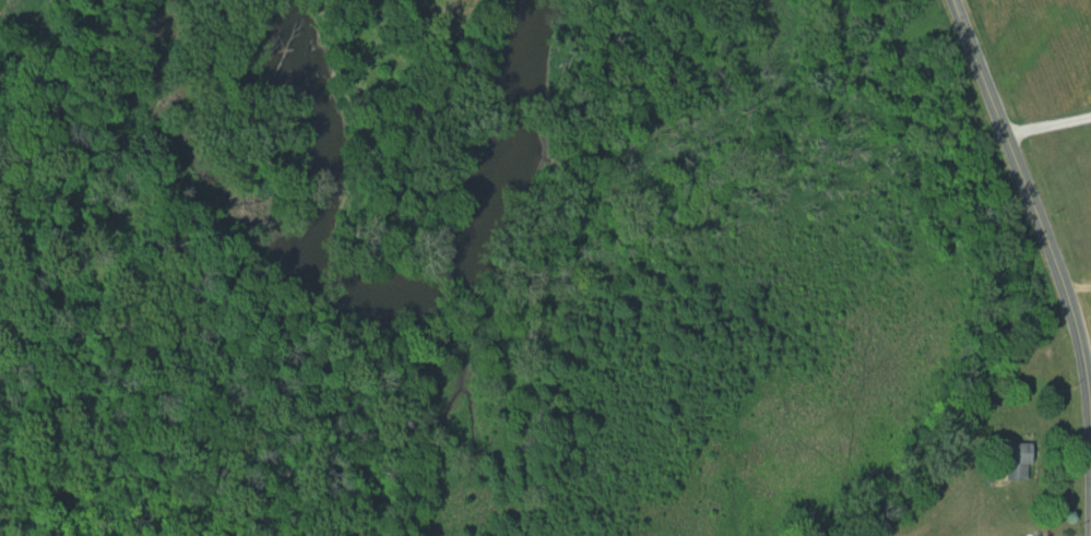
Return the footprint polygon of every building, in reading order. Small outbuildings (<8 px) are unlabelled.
[(1000,480),(1025,480),(1025,442),(1000,442),(1000,480)]
